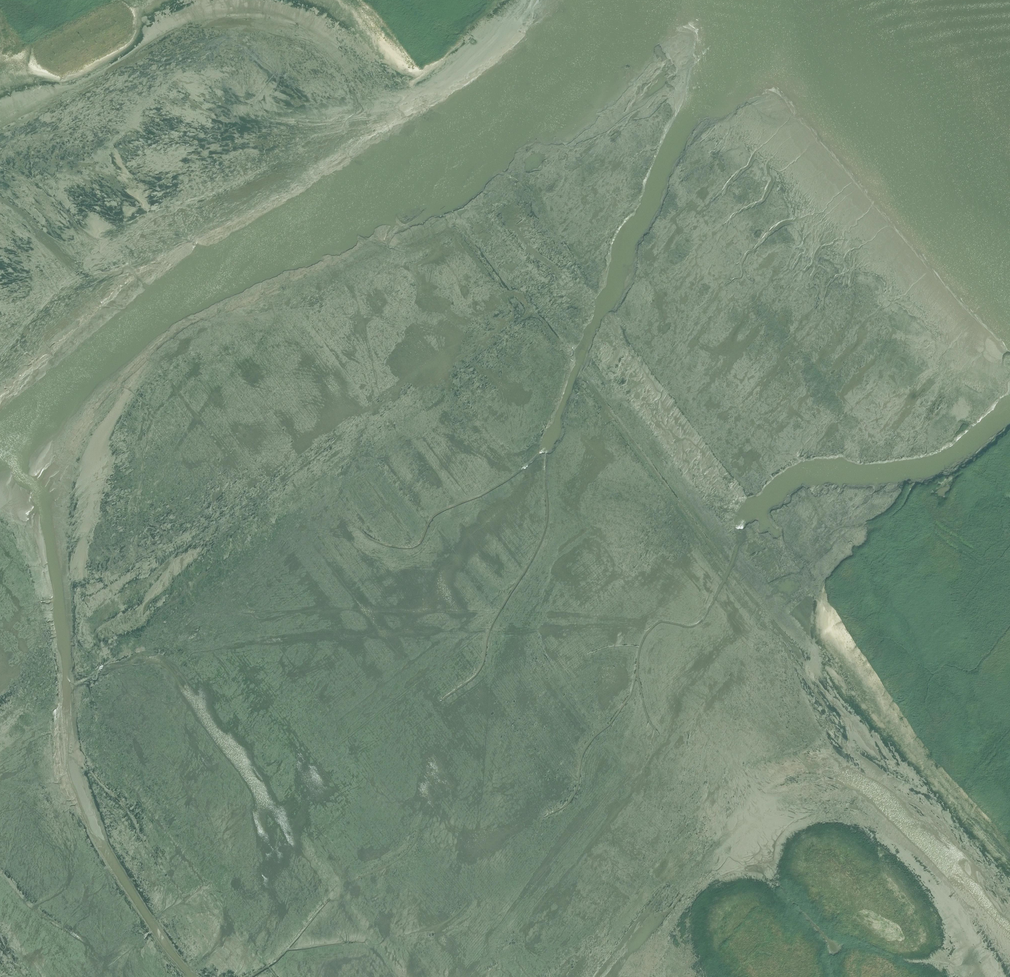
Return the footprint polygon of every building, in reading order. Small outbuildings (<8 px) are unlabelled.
[(317,61),(312,66),(322,75),(326,70),(317,61)] [(315,125),(317,122),(311,117),(309,119),(315,125)] [(530,347),(536,343),(527,330),(515,337),(520,345),(527,341),(530,347)] [(513,352),(504,354),(506,362),(515,359),(513,352)] [(555,365),(543,373),(546,376),(540,381),(543,386),(551,380),(552,381),(556,378),(554,376),(560,372),(555,365)]
